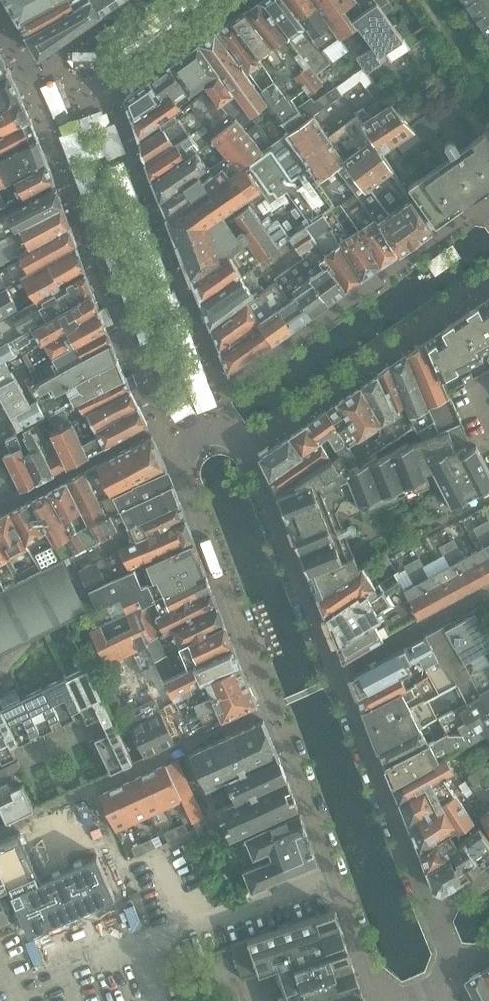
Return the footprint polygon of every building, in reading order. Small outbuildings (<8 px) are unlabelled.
[(8,1),(18,19),(54,0),(7,0),(8,1)] [(26,34),(87,0),(54,0),(18,19),(26,34)] [(119,0),(87,0),(26,34),(39,56),(119,0)] [(307,68),(295,77),(310,98),(313,102),(328,91),(322,84),(323,83),(317,74),(332,64),(287,0),(262,0),(261,1),(260,1),(307,68)] [(332,64),(349,51),(354,59),(356,58),(371,47),(359,30),(347,40),(318,0),(287,0),(332,64)] [(347,40),(359,30),(357,26),(355,28),(348,18),(336,0),(318,0),(347,40)] [(348,18),(361,8),(355,0),(336,0),(348,18)] [(418,42),(402,20),(394,26),(385,14),(376,0),(355,0),(361,8),(348,18),(355,28),(357,26),(359,30),(371,47),(356,58),(367,74),(381,65),(377,57),(385,52),(392,62),(411,49),(410,47),(418,42)] [(385,14),(394,8),(388,0),(376,0),(385,14)] [(488,37),(488,0),(463,0),(488,37)] [(251,7),(246,10),(295,77),(307,68),(260,1),(259,2),(259,1),(254,4),(255,7),(252,9),(251,7)] [(237,16),(236,17),(233,20),(232,20),(231,20),(274,80),(280,88),(295,77),(246,10),(245,11),(246,11),(242,13),(241,14),(238,17),(237,16)] [(231,21),(220,29),(219,30),(229,46),(250,73),(263,64),(231,20),(231,21)] [(227,47),(216,32),(215,33),(211,36),(215,41),(211,43),(207,39),(200,44),(198,45),(251,116),(268,103),(227,47)] [(208,124),(216,134),(213,137),(236,169),(271,144),(251,116),(198,45),(197,46),(198,46),(189,53),(180,60),(180,59),(171,66),(170,65),(169,66),(169,67),(169,66),(168,67),(169,67),(166,70),(165,69),(164,69),(165,70),(162,72),(161,72),(161,73),(158,75),(170,90),(172,89),(184,105),(189,101),(200,116),(208,124)] [(9,71),(8,70),(8,69),(8,68),(7,68),(6,65),(0,53),(0,76),(9,71)] [(24,100),(23,98),(22,98),(21,96),(18,90),(18,89),(17,89),(15,84),(15,83),(14,83),(12,77),(11,76),(9,71),(0,76),(0,114),(24,100)] [(170,90),(158,75),(158,74),(150,80),(149,80),(138,88),(125,98),(132,118),(170,90)] [(274,80),(261,89),(275,107),(288,98),(280,88),(274,80)] [(460,87),(408,125),(413,131),(396,144),(404,155),(473,105),(460,87)] [(170,90),(132,118),(138,137),(184,105),(172,89),(170,90)] [(413,131),(408,125),(391,103),(369,118),(363,108),(355,113),(356,115),(328,136),(314,115),(335,101),(328,91),(313,102),(310,98),(297,107),(306,120),(288,132),(287,133),(303,158),(302,159),(312,173),(318,180),(336,168),(355,194),(399,252),(432,229),(411,198),(398,178),(383,153),(396,144),(413,131)] [(276,109),(273,111),(288,132),(306,120),(297,107),(290,98),(289,99),(288,98),(275,107),(276,109)] [(31,118),(24,103),(25,103),(24,100),(0,114),(0,136),(31,118)] [(144,155),(144,156),(145,156),(146,161),(146,162),(193,129),(203,144),(213,137),(216,134),(208,124),(200,116),(189,101),(184,105),(138,137),(140,142),(142,148),(142,149),(144,155)] [(0,136),(0,156),(16,147),(17,149),(38,137),(31,118),(0,136)] [(147,164),(153,180),(203,144),(193,129),(146,162),(147,164)] [(409,187),(436,226),(488,189),(488,130),(461,150),(455,142),(452,140),(448,140),(446,142),(445,145),(445,148),(452,157),(409,187)] [(169,218),(179,244),(178,244),(179,245),(229,211),(234,218),(264,196),(269,203),(294,185),(300,193),(318,180),(312,173),(302,159),(303,158),(287,133),(271,144),(236,169),(169,218)] [(25,176),(37,176),(50,169),(38,137),(17,149),(16,147),(0,156),(0,189),(25,176)] [(203,144),(153,180),(160,197),(169,217),(169,218),(236,169),(213,137),(203,144)] [(336,168),(318,180),(335,205),(337,206),(339,205),(355,194),(336,168)] [(0,189),(0,207),(54,180),(50,169),(37,176),(25,176),(0,189)] [(0,217),(0,265),(70,225),(57,188),(0,217)] [(357,230),(355,231),(380,266),(399,252),(355,194),(339,205),(357,230)] [(263,221),(256,212),(269,203),(264,196),(234,218),(229,211),(179,245),(192,281),(193,281),(193,282),(194,283),(231,255),(233,258),(233,261),(240,269),(242,269),(245,274),(251,269),(251,268),(291,240),(290,239),(290,237),(277,220),(273,223),(269,217),(263,221)] [(332,209),(337,206),(335,205),(320,216),(362,279),(380,266),(355,231),(348,236),(332,209)] [(320,216),(302,228),(345,291),(362,279),(320,216)] [(0,265),(0,290),(76,246),(71,230),(70,226),(70,225),(0,265)] [(302,228),(290,237),(290,239),(291,240),(303,257),(306,255),(319,274),(310,281),(326,305),(345,291),(302,228)] [(84,268),(76,246),(0,290),(0,317),(83,268),(84,268)] [(231,255),(194,283),(201,302),(202,304),(245,274),(242,269),(240,269),(233,261),(233,258),(231,255)] [(220,348),(220,349),(221,350),(220,350),(221,351),(221,352),(260,324),(280,309),(298,296),(294,291),(310,281),(319,274),(306,255),(303,257),(274,278),(276,280),(263,289),(212,328),(214,332),(219,344),(220,348)] [(202,304),(211,326),(211,328),(212,327),(212,328),(263,289),(258,282),(258,279),(251,269),(245,274),(202,304)] [(92,291),(87,277),(37,301),(0,322),(0,346),(92,291)] [(310,281),(294,291),(298,296),(311,316),(326,305),(310,281)] [(18,429),(45,416),(37,402),(36,400),(30,403),(4,360),(15,353),(13,350),(17,348),(21,354),(46,340),(47,341),(99,309),(98,308),(94,297),(93,294),(93,293),(93,292),(93,291),(92,291),(0,346),(0,397),(18,429)] [(298,296),(280,309),(294,328),(311,316),(298,296)] [(426,341),(448,391),(465,382),(463,378),(471,374),(473,378),(488,370),(488,360),(488,359),(488,357),(488,297),(426,341)] [(99,311),(99,310),(99,309),(47,341),(46,340),(21,354),(28,367),(23,370),(25,374),(106,327),(105,326),(103,321),(103,320),(102,320),(101,317),(102,316),(101,316),(99,311)] [(280,309),(260,324),(273,343),(294,328),(280,309)] [(225,361),(227,365),(226,365),(229,373),(230,373),(273,343),(260,324),(221,352),(222,355),(225,361)] [(106,327),(25,374),(32,385),(35,383),(36,385),(112,342),(106,327)] [(426,341),(424,342),(424,343),(421,345),(420,345),(418,346),(418,347),(418,348),(409,354),(408,354),(406,355),(405,355),(404,356),(435,421),(440,432),(461,422),(453,402),(452,401),(449,396),(450,396),(448,391),(426,341)] [(112,342),(36,385),(44,398),(45,398),(118,359),(117,357),(117,358),(112,344),(112,342)] [(402,358),(393,363),(389,367),(406,400),(405,401),(410,413),(414,424),(415,426),(417,430),(435,421),(404,356),(402,357),(402,358)] [(125,377),(125,376),(118,360),(118,359),(45,398),(44,398),(37,402),(45,416),(47,415),(48,417),(64,409),(125,377)] [(410,413),(405,401),(406,400),(389,367),(378,375),(393,408),(399,418),(410,413)] [(361,386),(391,442),(415,426),(414,424),(410,413),(399,418),(393,408),(378,375),(376,376),(376,377),(363,386),(363,385),(361,386)] [(125,377),(64,409),(70,422),(80,416),(130,390),(129,389),(130,389),(129,388),(127,382),(127,381),(126,381),(125,378),(125,377)] [(340,400),(341,401),(338,403),(337,402),(337,403),(347,418),(345,420),(368,457),(391,442),(361,386),(360,387),(361,387),(358,389),(357,389),(355,390),(356,391),(352,393),(352,392),(350,394),(343,400),(342,399),(340,400)] [(140,410),(139,408),(138,406),(137,406),(130,390),(80,416),(70,422),(64,409),(48,417),(55,430),(50,433),(66,466),(88,455),(97,450),(105,447),(131,432),(147,423),(146,421),(145,421),(143,417),(143,416),(141,413),(142,413),(141,412),(140,410)] [(347,418),(337,403),(335,404),(335,405),(328,410),(328,409),(326,411),(347,447),(359,464),(368,457),(345,420),(347,418)] [(319,415),(319,416),(318,416),(317,417),(312,420),(312,421),(308,424),(307,424),(318,440),(326,435),(337,454),(347,447),(326,411),(326,410),(325,411),(324,411),(325,411),(320,415),(319,415)] [(48,417),(30,427),(54,473),(66,466),(50,433),(55,430),(48,417)] [(466,445),(470,443),(462,425),(461,426),(461,424),(461,423),(461,422),(440,432),(435,421),(417,430),(417,431),(418,432),(421,440),(409,445),(407,441),(391,452),(378,457),(376,454),(360,464),(359,464),(347,447),(337,454),(278,494),(278,495),(277,495),(306,566),(318,596),(359,569),(359,568),(353,554),(348,556),(344,547),(326,502),(332,500),(334,500),(338,509),(351,515),(430,483),(426,473),(433,470),(451,506),(488,487),(488,470),(476,445),(468,449),(466,445)] [(289,437),(299,454),(318,440),(307,424),(295,432),(296,433),(289,437)] [(24,455),(38,482),(54,473),(30,427),(23,430),(25,435),(23,436),(31,451),(24,455)] [(11,452),(5,455),(22,490),(38,482),(24,455),(21,447),(22,447),(16,434),(6,440),(11,452)] [(270,475),(270,476),(270,477),(272,482),(272,483),(274,487),(276,492),(276,493),(277,493),(278,494),(337,454),(326,435),(318,440),(299,454),(270,475)] [(159,451),(154,441),(154,440),(154,441),(152,437),(152,436),(97,464),(97,465),(71,479),(94,527),(109,519),(102,507),(168,471),(167,470),(167,469),(167,468),(166,468),(161,455),(159,452),(159,451)] [(264,464),(269,474),(270,475),(299,454),(289,437),(287,438),(284,441),(282,442),(273,448),(271,449),(262,456),(262,455),(260,457),(261,459),(261,458),(263,462),(263,463),(264,464)] [(168,471),(102,507),(109,519),(173,484),(173,483),(168,471)] [(101,542),(94,527),(71,479),(66,482),(46,493),(67,535),(76,530),(86,549),(101,542)] [(174,487),(173,485),(174,485),(173,484),(109,519),(94,527),(101,542),(114,535),(180,501),(179,500),(174,487)] [(29,551),(39,570),(40,572),(73,556),(86,549),(76,530),(67,535),(46,493),(30,502),(49,540),(37,547),(29,551)] [(181,506),(180,503),(180,501),(114,535),(121,550),(185,518),(185,517),(181,506)] [(17,508),(37,547),(49,540),(30,502),(17,508)] [(9,512),(8,513),(27,549),(28,548),(29,551),(37,547),(17,508),(10,513),(9,512)] [(16,583),(21,580),(9,558),(27,549),(8,513),(5,515),(6,515),(0,518),(0,553),(16,583)] [(188,524),(186,520),(185,518),(121,550),(114,535),(101,542),(86,549),(73,556),(87,586),(193,536),(188,524)] [(484,547),(474,553),(488,580),(488,579),(488,539),(481,525),(474,529),(484,547)] [(454,539),(446,543),(471,589),(488,580),(474,553),(464,558),(454,539)] [(195,543),(135,570),(142,586),(200,558),(195,543)] [(439,547),(449,566),(439,571),(454,599),(471,589),(446,543),(439,547)] [(391,562),(389,559),(385,552),(379,556),(382,561),(385,566),(391,562)] [(5,588),(16,583),(0,553),(0,579),(5,588)] [(34,640),(34,638),(94,608),(94,602),(90,592),(87,586),(73,556),(40,572),(39,570),(21,580),(16,583),(5,588),(0,591),(0,681),(34,640)] [(201,563),(200,559),(201,559),(200,558),(142,586),(120,596),(120,597),(124,606),(127,613),(147,603),(156,599),(151,588),(201,563)] [(419,558),(412,562),(436,608),(454,599),(439,571),(429,577),(419,558)] [(203,567),(202,564),(202,562),(201,563),(151,588),(156,599),(206,574),(206,573),(203,567)] [(414,585),(403,591),(418,618),(436,608),(412,562),(404,566),(414,585)] [(359,569),(318,596),(318,597),(318,598),(320,602),(321,605),(322,607),(325,615),(325,616),(355,596),(357,598),(375,587),(362,568),(362,567),(361,566),(359,568),(359,569)] [(135,570),(113,581),(120,596),(142,586),(135,570)] [(156,599),(147,603),(150,609),(156,606),(160,614),(210,588),(206,574),(156,599)] [(94,608),(94,609),(120,597),(120,596),(113,581),(90,592),(94,602),(94,608)] [(355,596),(325,616),(337,644),(374,622),(383,638),(418,618),(403,591),(398,583),(385,593),(379,584),(375,587),(357,598),(355,596)] [(156,606),(150,609),(153,617),(156,616),(164,632),(217,605),(210,588),(160,614),(156,606)] [(127,613),(91,630),(107,663),(147,644),(146,641),(159,635),(151,618),(153,617),(150,609),(147,603),(127,613)] [(159,635),(146,641),(155,661),(179,650),(184,643),(205,633),(208,638),(226,630),(217,605),(164,632),(159,635)] [(444,626),(478,688),(479,690),(488,685),(488,628),(479,611),(477,607),(469,612),(451,622),(444,626)] [(338,646),(343,658),(344,660),(353,655),(357,653),(383,638),(374,622),(337,644),(338,646)] [(481,694),(479,690),(478,688),(444,626),(426,636),(438,658),(424,666),(419,656),(406,662),(408,665),(398,671),(399,673),(357,695),(363,710),(363,711),(364,712),(370,727),(370,728),(370,729),(371,730),(378,747),(378,748),(378,749),(439,716),(481,694)] [(179,650),(155,661),(165,680),(233,646),(226,630),(208,638),(205,633),(184,643),(179,650)] [(398,671),(408,665),(406,662),(419,656),(424,666),(438,658),(426,636),(412,643),(355,673),(351,675),(350,676),(357,695),(399,673),(398,671)] [(107,663),(101,666),(111,689),(143,675),(153,696),(163,696),(171,692),(147,644),(107,663)] [(233,646),(165,680),(169,689),(179,710),(195,703),(195,704),(211,696),(212,697),(247,683),(233,646)] [(67,677),(80,707),(80,708),(87,723),(100,716),(104,724),(113,720),(88,667),(67,677)] [(45,687),(59,717),(59,718),(62,724),(75,718),(72,711),(80,708),(80,707),(67,677),(45,687)] [(180,710),(172,714),(183,739),(206,728),(225,719),(233,715),(238,713),(256,704),(257,703),(256,702),(248,684),(247,683),(212,697),(211,696),(195,704),(180,710)] [(479,690),(481,694),(439,716),(445,730),(443,732),(444,733),(385,766),(386,767),(387,767),(391,778),(390,778),(391,780),(391,779),(393,783),(392,783),(393,784),(393,785),(445,755),(449,753),(457,749),(468,743),(469,744),(472,743),(485,735),(488,741),(488,685),(479,690)] [(38,728),(37,728),(40,734),(54,728),(51,721),(59,718),(59,717),(45,687),(24,698),(38,728)] [(3,708),(16,738),(19,744),(33,738),(30,732),(37,728),(38,728),(24,698),(3,708)] [(155,702),(140,709),(160,749),(174,743),(155,702)] [(16,738),(3,708),(0,709),(0,760),(2,763),(15,757),(8,742),(16,738)] [(140,709),(124,716),(144,757),(160,749),(140,709)] [(444,733),(443,732),(445,730),(439,716),(378,749),(385,766),(444,733)] [(104,724),(108,733),(95,739),(111,773),(133,762),(113,720),(104,724)] [(278,756),(263,720),(190,754),(206,789),(226,779),(226,780),(278,756)] [(472,743),(478,752),(488,744),(488,741),(485,735),(472,743)] [(468,743),(457,749),(464,761),(478,752),(472,743),(469,744),(468,743)] [(454,771),(445,755),(393,785),(400,802),(401,802),(401,803),(409,823),(409,825),(410,825),(412,830),(412,832),(413,832),(420,852),(429,846),(431,848),(434,846),(433,844),(450,833),(456,829),(458,832),(474,822),(455,793),(455,794),(452,789),(461,783),(454,771)] [(226,780),(235,800),(216,809),(230,840),(298,807),(287,777),(278,756),(226,780)] [(177,759),(165,765),(182,801),(192,823),(204,817),(177,759)] [(18,761),(11,764),(15,773),(22,769),(18,761)] [(11,764),(5,767),(9,776),(15,773),(11,764)] [(165,765),(149,773),(166,808),(182,801),(165,765)] [(488,779),(488,774),(483,766),(468,776),(476,788),(488,779)] [(5,767),(0,770),(0,774),(2,779),(9,776),(5,767)] [(149,773),(132,780),(149,816),(166,808),(149,773)] [(132,780),(116,788),(132,824),(149,816),(132,780)] [(7,822),(34,809),(23,785),(11,790),(8,782),(0,786),(0,807),(7,822)] [(116,788),(99,796),(116,832),(132,824),(116,788)] [(480,817),(488,830),(488,811),(480,817)] [(317,862),(309,838),(300,812),(272,825),(245,837),(253,857),(268,850),(272,858),(252,866),(250,861),(241,865),(252,890),(317,862)] [(185,824),(174,829),(178,837),(188,832),(185,824)] [(463,838),(464,839),(463,840),(481,867),(482,866),(488,861),(488,841),(480,827),(463,838)] [(174,829),(164,833),(168,842),(178,837),(174,829)] [(0,884),(6,881),(24,922),(30,934),(115,896),(97,855),(96,856),(69,867),(64,869),(47,877),(45,878),(40,880),(38,874),(41,872),(41,871),(40,872),(31,852),(29,853),(28,851),(23,841),(20,834),(20,832),(19,832),(8,837),(1,840),(0,840),(0,884)] [(450,833),(433,844),(434,846),(431,848),(429,846),(420,852),(427,870),(448,858),(461,850),(457,844),(450,833)] [(152,839),(142,844),(145,852),(156,847),(152,839)] [(461,850),(448,858),(462,880),(466,877),(466,878),(476,871),(481,867),(463,840),(457,844),(461,850)] [(142,844),(132,848),(135,857),(145,852),(142,844)] [(435,891),(441,893),(442,893),(443,892),(462,880),(448,858),(427,870),(430,879),(430,880),(431,880),(434,889),(434,890),(435,891)] [(138,892),(131,894),(134,901),(140,898),(138,892)] [(9,920),(11,919),(8,912),(11,909),(7,899),(2,900),(0,895),(0,924),(9,920)] [(336,912),(335,910),(318,916),(309,919),(230,945),(242,980),(276,968),(284,991),(277,993),(278,995),(280,994),(282,1000),(366,1000),(364,995),(363,996),(361,988),(361,986),(360,986),(358,979),(357,976),(357,977),(354,969),(355,969),(354,967),(353,967),(351,960),(352,960),(351,957),(350,958),(348,950),(349,950),(348,948),(345,941),(345,939),(344,939),(341,931),(342,931),(342,929),(341,929),(338,922),(339,922),(338,920),(335,912),(336,912)] [(466,981),(468,985),(468,986),(470,989),(476,1000),(488,1000),(488,986),(481,973),(480,972),(476,975),(472,977),(471,978),(470,978),(470,979),(466,981)]
